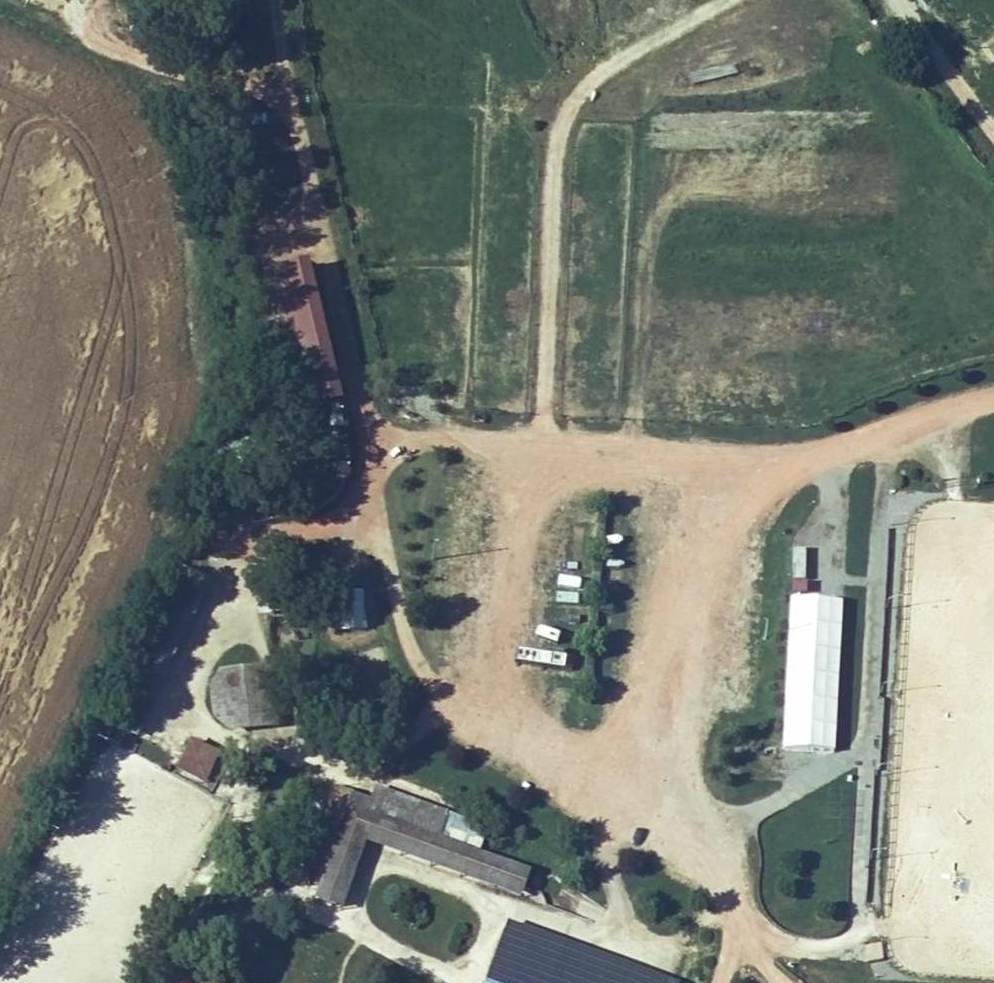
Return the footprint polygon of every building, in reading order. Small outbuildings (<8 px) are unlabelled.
[(339,402),(304,265),(264,275),(299,412),(339,402)] [(803,581),(803,548),(790,548),(790,581),(803,581)] [(324,592),(329,633),(366,628),(361,588),(324,592)] [(833,752),(840,600),(786,598),(780,750),(833,752)] [(572,624),(572,612),(528,613),(528,626),(572,624)] [(522,643),(522,657),(578,657),(578,643),(522,643)] [(262,667),(208,670),(211,732),(265,729),(262,667)] [(185,739),(173,774),(207,786),(220,751),(185,739)] [(312,922),(338,929),(358,851),(529,900),(534,881),(471,863),(476,844),(365,809),(362,818),(326,808),(310,864),(313,865),(307,886),(322,891),(312,922)] [(358,851),(338,929),(347,931),(363,865),(526,913),(529,900),(358,851)] [(498,982),(627,982),(510,945),(498,982)]
